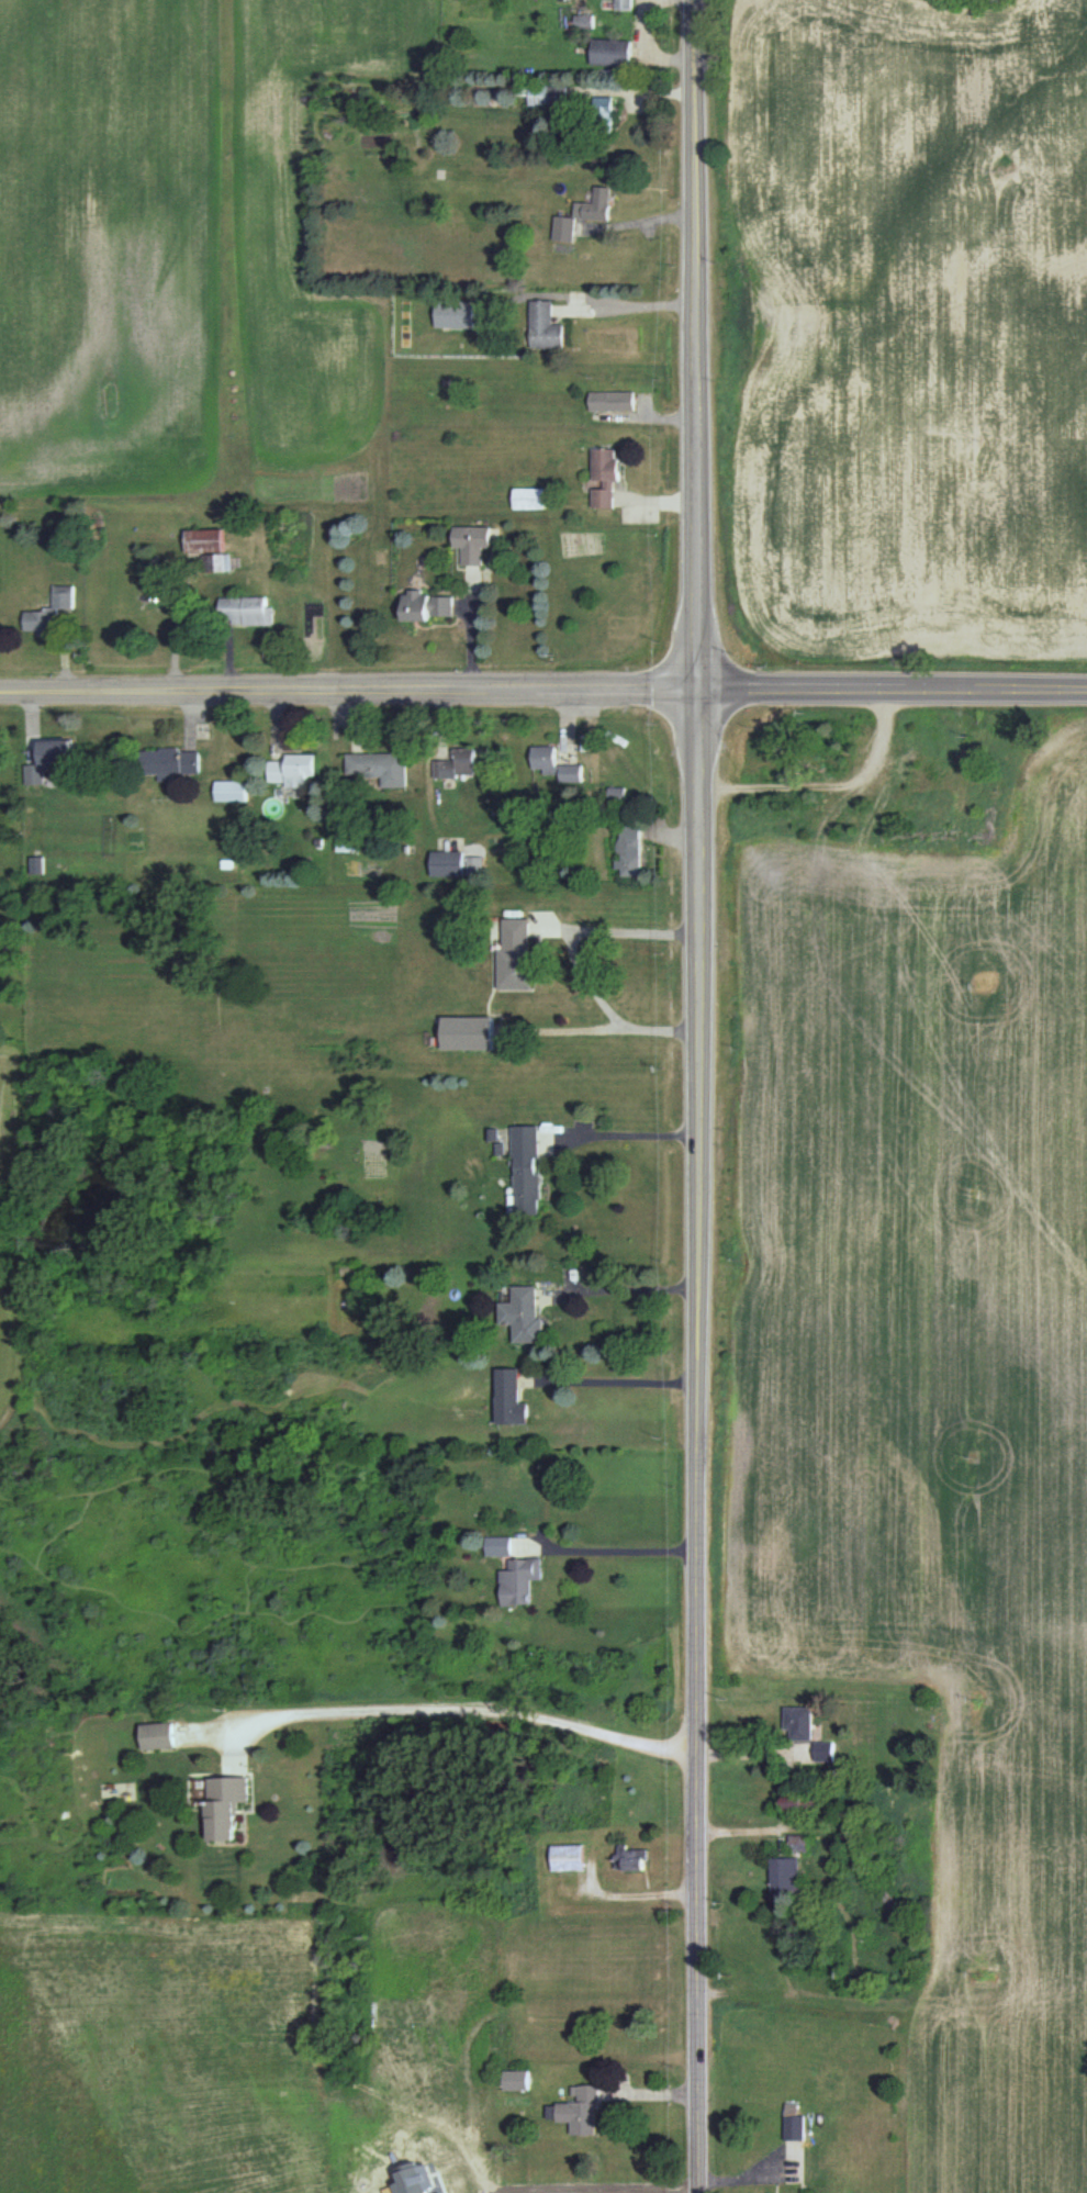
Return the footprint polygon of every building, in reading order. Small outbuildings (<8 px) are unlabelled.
[(593,29),(593,14),(575,15),(575,29),(593,29)] [(591,64),(630,66),(631,40),(592,39),(591,64)] [(530,85),(530,105),(566,106),(567,86),(530,85)] [(612,97),(595,97),(594,127),(611,127),(612,97)] [(575,218),(610,219),(611,186),(595,185),(594,202),(575,202),(575,218)] [(553,239),(574,242),(577,217),(557,215),(553,239)] [(554,300),(532,300),(533,347),(565,347),(565,323),(554,323),(554,300)] [(437,327),(475,328),(476,302),(437,301),(437,327)] [(636,409),(635,390),(591,391),(591,410),(636,409)] [(594,507),(615,507),(616,481),(619,481),(619,448),(594,448),(593,479),(605,479),(605,488),(594,488),(594,507)] [(546,488),(516,488),(516,509),(546,509),(546,488)] [(491,526),(455,526),(455,547),(463,547),(463,565),(483,564),(483,547),(492,547),(491,526)] [(226,551),(225,528),(189,529),(189,552),(226,551)] [(235,553),(204,554),(205,571),(235,570),(235,553)] [(76,585),(55,584),(55,609),(26,609),(26,630),(39,630),(39,633),(59,634),(59,608),(76,608),(76,585)] [(455,615),(455,596),(424,595),(424,591),(405,591),(405,620),(432,621),(432,615),(455,615)] [(275,623),(276,605),(269,605),(269,597),(223,596),(223,623),(275,623)] [(27,784),(47,783),(46,771),(56,771),(55,766),(75,765),(74,739),(42,740),(43,764),(26,764),(27,784)] [(583,764),(557,764),(557,745),(533,745),(533,768),(544,768),(544,774),(560,773),(561,782),(583,781),(583,764)] [(476,775),(476,747),(453,747),(454,759),(435,760),(435,776),(476,775)] [(201,749),(143,749),(143,774),(161,773),(161,781),(179,781),(179,773),(201,773),(201,749)] [(348,753),(348,775),(383,775),(383,787),(408,787),(408,752),(348,753)] [(317,754),(288,754),(288,760),(270,760),(270,782),(288,781),(288,787),(309,787),(309,775),(317,775),(317,754)] [(216,800),(248,801),(248,780),(217,780),(216,800)] [(625,799),(626,787),(610,786),(609,798),(625,799)] [(642,826),(620,825),(619,860),(619,875),(641,875),(642,826)] [(338,851),(358,851),(358,826),(337,827),(338,851)] [(465,851),(432,851),(432,876),(464,876),(465,851)] [(45,856),(32,856),(32,873),(45,873),(45,856)] [(498,949),(498,989),(531,988),(530,918),(503,918),(504,949),(498,949)] [(493,1016),(443,1016),(443,1049),(493,1049),(493,1016)] [(515,1125),(515,1214),(541,1214),(541,1173),(539,1173),(539,1125),(515,1125)] [(499,1302),(499,1323),(513,1323),(513,1342),(543,1341),(543,1316),(537,1316),(536,1285),(512,1286),(513,1301),(499,1302)] [(495,1422),(528,1423),(528,1403),(519,1403),(520,1368),(496,1368),(495,1422)] [(512,1556),(511,1536),(487,1536),(487,1556),(512,1556)] [(509,1558),(509,1570),(502,1570),(502,1604),(531,1604),(531,1580),(542,1579),(542,1558),(509,1558)] [(813,1707),(785,1707),(785,1729),(791,1729),(791,1739),(813,1739),(813,1707)] [(143,1748),(175,1747),(174,1723),(142,1723),(143,1748)] [(834,1741),(815,1741),(816,1761),(835,1761),(834,1741)] [(249,1776),(207,1777),(209,1840),(237,1840),(236,1801),(250,1801),(249,1776)] [(783,1807),(818,1812),(820,1798),(785,1793),(783,1807)] [(808,1851),(809,1835),(790,1835),(790,1850),(808,1851)] [(583,1844),(552,1845),(553,1870),(584,1870),(583,1844)] [(646,1869),(646,1849),(627,1849),(627,1844),(616,1844),(616,1870),(646,1869)] [(771,1857),(772,1896),(801,1895),(800,1857),(771,1857)] [(529,2070),(505,2070),(505,2089),(529,2089),(529,2070)] [(579,2084),(579,2103),(548,2103),(548,2120),(571,2120),(571,2134),(599,2134),(598,2084),(579,2084)] [(784,2139),(804,2139),(804,2115),(798,2115),(798,2103),(784,2102),(784,2139)]
